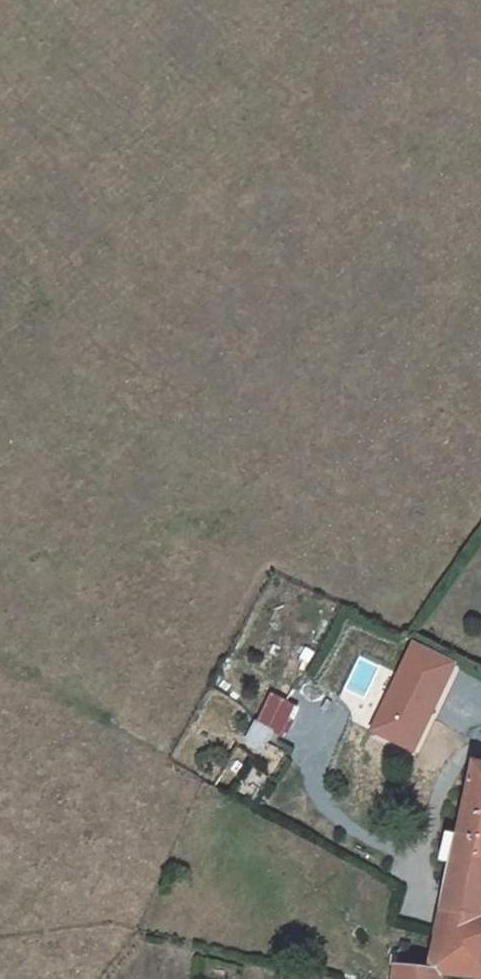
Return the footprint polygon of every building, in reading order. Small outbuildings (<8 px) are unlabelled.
[(274,694),(260,723),(285,734),(298,705),(274,694)] [(258,722),(247,743),(264,752),(275,730),(258,722)] [(476,763),(460,836),(454,864),(434,956),(399,953),(398,968),(397,978),(443,978),(444,974),(479,978),(480,978),(480,764),(476,763)] [(454,864),(460,836),(448,833),(442,862),(454,864)]
